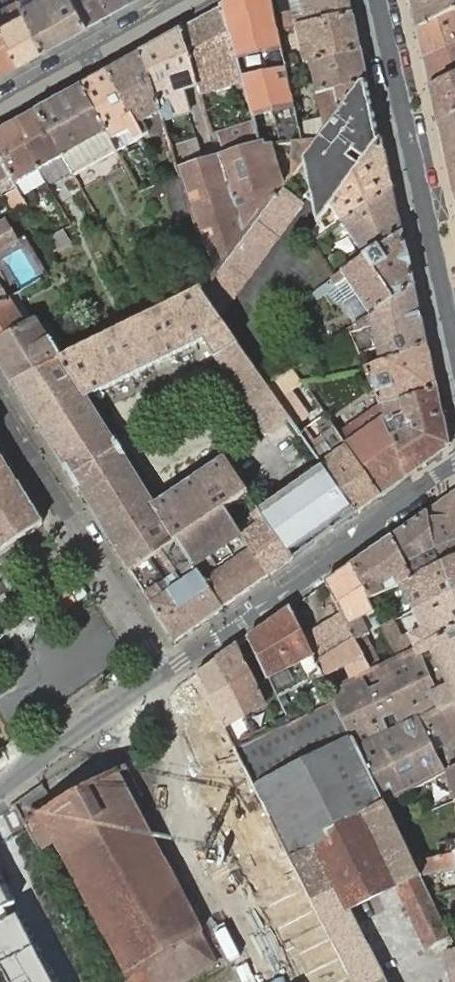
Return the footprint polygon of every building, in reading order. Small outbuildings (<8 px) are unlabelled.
[(18,0),(0,11),(0,26),(20,63),(45,49),(18,0)] [(18,0),(45,49),(87,26),(73,0),(19,0),(18,0)] [(87,26),(109,14),(101,0),(73,0),(87,26)] [(129,3),(128,0),(101,0),(109,14),(129,3)] [(242,81),(286,70),(278,32),(276,21),(271,0),(238,0),(220,10),(228,35),(248,29),(255,55),(236,60),(242,81)] [(276,21),(278,32),(299,28),(303,27),(308,25),(353,15),(349,0),(290,0),(294,17),(276,21)] [(411,1),(417,30),(454,10),(454,0),(413,0),(411,1)] [(196,81),(201,94),(235,83),(242,81),(220,10),(181,32),(196,81)] [(417,30),(424,60),(454,45),(454,10),(417,30)] [(303,27),(299,28),(301,36),(308,34),(313,55),(305,57),(307,65),(310,64),(361,52),(353,15),(308,25),(303,27)] [(20,63),(0,26),(0,75),(20,63)] [(248,29),(228,35),(236,60),(255,55),(248,29)] [(181,32),(164,41),(178,82),(179,81),(181,86),(196,81),(181,32)] [(308,34),(301,36),(305,57),(313,55),(308,34)] [(164,41),(142,53),(161,113),(164,122),(166,128),(168,134),(173,132),(170,120),(184,115),(188,127),(194,126),(190,113),(181,86),(179,81),(178,82),(164,41)] [(424,60),(430,89),(454,76),(454,45),(424,60)] [(306,129),(299,130),(302,142),(292,143),(292,174),(303,159),(319,140),(325,132),(361,84),(368,83),(361,52),(310,64),(316,94),(324,127),(306,129)] [(142,53),(107,73),(143,137),(150,134),(144,123),(161,113),(142,53)] [(286,70),(242,81),(247,100),(254,121),(273,115),(281,144),(292,143),(302,142),(299,130),(286,70)] [(107,73),(81,87),(111,141),(131,130),(137,141),(137,140),(143,137),(107,73)] [(430,89),(439,125),(454,117),(454,76),(430,89)] [(242,81),(235,83),(241,102),(247,100),(242,81)] [(372,101),(368,83),(361,84),(325,132),(319,140),(303,159),(316,169),(307,179),(312,183),(320,190),(311,202),(313,209),(319,224),(332,208),(381,142),(374,118),(372,101)] [(81,87),(37,111),(72,171),(74,176),(117,152),(111,141),(81,87)] [(74,190),(80,186),(74,176),(72,171),(37,111),(13,125),(40,170),(46,182),(48,184),(65,175),(74,190)] [(144,123),(150,134),(152,137),(166,128),(164,122),(161,113),(144,123)] [(170,120),(173,132),(188,127),(184,115),(170,120)] [(273,115),(254,121),(261,147),(262,147),(273,145),(281,144),(273,115)] [(447,164),(454,160),(454,117),(439,125),(447,164)] [(172,149),(181,177),(206,257),(214,281),(217,277),(281,189),(274,184),(262,147),(261,147),(254,121),(219,132),(226,156),(204,163),(196,139),(172,146),(172,149)] [(0,132),(0,157),(11,175),(14,181),(22,196),(30,191),(23,180),(40,170),(13,125),(0,132)] [(111,141),(117,152),(137,141),(131,130),(111,141)] [(140,147),(146,144),(143,137),(137,140),(140,147)] [(392,190),(381,142),(332,208),(342,224),(392,190)] [(281,189),(282,186),(286,182),(273,145),(262,147),(274,184),(281,189)] [(11,175),(0,157),(0,181),(11,175)] [(23,180),(30,191),(46,182),(40,170),(23,180)] [(0,181),(0,189),(14,181),(11,175),(0,181)] [(165,185),(177,221),(190,216),(179,181),(165,185)] [(320,190),(312,183),(303,195),(311,202),(320,190)] [(201,293),(216,315),(234,289),(300,199),(282,186),(281,189),(217,277),(214,281),(207,290),(203,292),(201,293)] [(402,235),(392,190),(342,224),(332,231),(335,237),(346,230),(362,252),(351,259),(356,267),(402,235)] [(28,206),(23,197),(8,206),(14,217),(30,208),(29,206),(28,206)] [(17,243),(6,221),(0,224),(0,252),(17,243)] [(57,235),(47,240),(53,252),(63,245),(57,235)] [(371,317),(414,288),(402,235),(356,267),(343,275),(336,280),(333,282),(337,288),(348,282),(371,317)] [(34,278),(21,247),(0,256),(0,269),(8,288),(34,278)] [(193,261),(203,292),(207,290),(214,281),(206,257),(193,261)] [(333,282),(328,285),(333,291),(337,288),(333,282)] [(9,301),(0,284),(0,307),(9,301)] [(376,345),(380,365),(427,347),(414,288),(371,317),(369,318),(354,328),(351,330),(358,349),(376,345)] [(267,438),(292,423),(268,388),(216,315),(201,293),(156,315),(104,341),(64,360),(13,384),(13,385),(39,427),(40,427),(66,469),(65,470),(78,490),(79,489),(105,530),(104,531),(130,573),(131,572),(149,560),(158,554),(176,541),(225,509),(247,493),(248,493),(244,488),(225,459),(155,506),(125,458),(126,458),(114,441),(87,398),(206,340),(267,438)] [(25,327),(10,301),(9,301),(0,307),(0,341),(25,327)] [(13,384),(64,360),(51,340),(48,342),(35,321),(25,327),(0,341),(0,363),(13,384)] [(366,370),(381,408),(438,391),(427,347),(380,365),(366,370)] [(291,391),(303,384),(293,370),(292,370),(268,388),(292,423),(295,427),(301,423),(309,417),(291,391)] [(438,391),(381,408),(409,477),(449,449),(450,447),(438,391)] [(409,477),(381,408),(372,415),(373,417),(379,426),(348,449),(381,497),(409,477)] [(379,426),(373,417),(348,435),(342,439),(348,449),(379,426)] [(356,515),(381,497),(348,449),(342,439),(338,433),(331,421),(326,424),(331,431),(322,437),(327,444),(319,449),(314,453),(325,469),(356,515)] [(314,453),(319,449),(301,423),(295,427),(314,453)] [(338,433),(342,439),(348,435),(344,429),(338,433)] [(43,524),(19,486),(18,486),(0,457),(0,552),(43,524)] [(265,519),(293,559),(356,515),(325,469),(261,514),(265,519)] [(427,513),(436,551),(435,552),(441,566),(454,559),(454,493),(427,513)] [(176,541),(223,609),(269,576),(236,526),(225,509),(176,541)] [(269,576),(293,559),(265,519),(261,514),(258,510),(236,526),(269,576)] [(427,513),(392,537),(413,579),(441,566),(435,552),(436,551),(427,513)] [(392,537),(352,565),(369,600),(392,590),(413,579),(392,537)] [(174,577),(164,583),(149,560),(131,572),(175,642),(223,609),(176,541),(158,554),(174,577)] [(392,590),(397,600),(408,595),(415,610),(454,591),(454,559),(441,566),(413,579),(392,590)] [(352,565),(326,584),(341,613),(348,626),(355,640),(364,656),(370,670),(380,666),(357,621),(375,612),(369,600),(352,565)] [(416,649),(454,631),(454,591),(415,610),(425,630),(410,636),(416,649)] [(290,609),(249,638),(268,678),(278,697),(323,675),(314,656),(304,637),(290,609)] [(314,656),(323,675),(330,691),(370,670),(364,656),(355,640),(348,626),(341,613),(304,637),(314,656)] [(393,621),(381,626),(389,643),(401,638),(393,621)] [(335,704),(352,740),(357,749),(442,709),(454,703),(454,631),(416,649),(414,650),(397,658),(380,666),(370,670),(330,691),(335,704)] [(401,638),(389,643),(397,658),(414,650),(416,649),(410,636),(409,634),(401,638)] [(238,646),(217,661),(245,716),(265,703),(238,646)] [(217,661),(196,675),(224,728),(245,716),(217,661)] [(357,749),(384,804),(386,803),(449,771),(454,768),(454,703),(442,709),(357,749)] [(388,981),(354,911),(396,890),(426,950),(450,938),(421,878),(422,878),(421,877),(414,862),(386,803),(384,804),(357,749),(352,740),(335,704),(239,752),(248,770),(256,787),(272,819),(351,978),(353,981),(386,981),(388,981)] [(42,852),(57,843),(126,972),(123,973),(127,981),(183,981),(216,965),(199,933),(201,932),(117,774),(115,775),(114,772),(108,770),(102,773),(100,780),(102,783),(55,807),(54,805),(48,802),(42,806),(40,812),(42,815),(26,824),(42,852)] [(454,854),(454,841),(439,845),(441,857),(453,854),(454,854)] [(453,854),(441,857),(414,862),(421,877),(444,871),(444,873),(454,871),(454,854),(453,854)] [(0,873),(0,981),(54,981),(0,873)]
